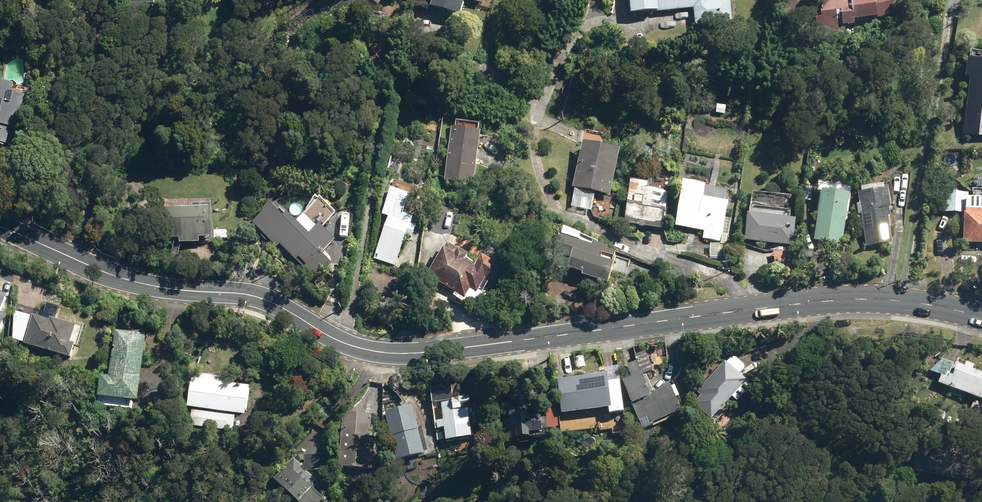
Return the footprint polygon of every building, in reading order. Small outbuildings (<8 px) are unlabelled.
[(454,19),(460,0),(428,0),(425,10),(454,19)] [(625,17),(690,11),(692,29),(729,25),(727,0),(624,0),(625,17)] [(824,40),(838,39),(838,34),(847,33),(846,29),(870,27),(870,25),(887,24),(885,0),(814,0),(815,21),(809,21),(810,38),(824,37),(824,40)] [(414,37),(425,39),(426,30),(415,29),(414,37)] [(981,138),(981,62),(980,61),(979,65),(965,64),(958,136),(981,138)] [(10,144),(14,126),(21,128),(30,93),(16,90),(18,82),(0,78),(0,141),(10,144)] [(448,179),(478,184),(487,129),(458,124),(448,179)] [(575,205),(595,209),(600,191),(615,194),(628,147),(591,137),(577,186),(579,187),(575,205)] [(673,188),(660,186),(661,181),(637,176),(629,222),(667,229),(671,208),(669,208),(673,188)] [(376,258),(397,266),(409,234),(414,236),(419,224),(414,222),(416,216),(406,212),(417,185),(398,178),(385,213),(392,215),(376,258)] [(707,238),(725,241),(726,234),(732,235),(734,221),(731,220),(735,200),(710,195),(713,183),(689,178),(678,225),(708,230),(707,238)] [(880,193),(879,188),(856,192),(857,198),(854,198),(865,250),(890,244),(885,221),(887,221),(886,215),(888,214),(884,193),(880,193)] [(962,217),(960,217),(960,247),(981,247),(981,191),(970,191),(970,201),(966,201),(966,195),(951,195),(951,216),(962,215),(962,217)] [(327,252),(341,239),(327,225),(340,212),(325,196),(301,221),(292,211),(288,214),(274,200),(266,208),(267,210),(256,222),(280,245),(283,242),(322,279),(337,263),(327,252)] [(811,243),(839,246),(845,201),(816,197),(811,243)] [(177,245),(177,249),(196,248),(196,244),(208,244),(208,210),(189,210),(189,213),(163,214),(163,245),(177,245)] [(424,228),(446,235),(451,218),(429,211),(424,228)] [(749,239),(797,245),(800,218),(752,212),(749,239)] [(494,221),(513,230),(516,223),(497,215),(494,221)] [(467,231),(472,234),(475,228),(469,226),(467,231)] [(615,282),(624,251),(615,249),(616,246),(604,242),(605,241),(572,228),(570,236),(567,235),(562,251),(579,256),(576,268),(590,272),(589,274),(615,282)] [(445,297),(466,310),(471,301),(481,308),(489,293),(486,291),(493,280),(496,282),(508,266),(487,253),(483,259),(452,241),(431,274),(451,286),(445,297)] [(712,256),(733,257),(734,244),(713,242),(712,256)] [(777,251),(779,267),(796,265),(793,249),(777,251)] [(669,271),(669,283),(687,282),(687,270),(669,271)] [(3,331),(10,314),(3,311),(11,293),(0,289),(0,330),(3,331)] [(26,343),(74,357),(75,354),(79,355),(86,328),(79,326),(79,323),(58,318),(61,306),(48,302),(45,311),(18,303),(15,313),(21,315),(13,338),(26,342),(26,343)] [(110,398),(142,401),(149,332),(118,329),(113,377),(105,376),(103,391),(108,392),(108,394),(111,394),(110,398)] [(198,354),(187,352),(186,357),(189,357),(188,360),(196,361),(198,354)] [(741,357),(736,356),(730,362),(728,361),(702,389),(704,391),(695,401),(704,409),(700,413),(715,428),(721,421),(718,418),(738,396),(743,401),(756,387),(751,383),(753,380),(745,372),(750,368),(749,364),(741,357)] [(981,397),(981,370),(977,368),(978,364),(970,361),(969,365),(961,363),(957,374),(954,373),(957,363),(939,357),(934,372),(945,376),(942,383),(981,397)] [(643,367),(641,361),(632,363),(633,366),(631,367),(635,377),(628,380),(648,428),(658,424),(657,422),(686,409),(681,396),(685,395),(680,383),(676,385),(676,383),(657,391),(649,372),(654,371),(651,364),(643,367)] [(620,375),(615,376),(614,371),(564,377),(569,413),(616,407),(616,412),(627,411),(624,380),(621,381),(620,375)] [(233,382),(234,377),(206,373),(205,378),(194,377),(190,407),(195,408),(192,425),(236,431),(239,413),(248,415),(253,385),(233,382)] [(474,407),(472,394),(450,397),(448,385),(439,386),(447,440),(477,435),(473,407),(474,407)] [(981,419),(981,416),(981,402),(976,400),(970,415),(981,419)] [(402,461),(431,452),(415,403),(388,411),(402,461)] [(534,415),(532,415),(531,408),(515,410),(516,418),(508,420),(511,441),(539,436),(538,433),(551,430),(548,413),(535,416),(534,415)] [(937,415),(945,418),(948,412),(940,409),(937,415)] [(954,416),(964,420),(966,413),(956,410),(954,416)] [(343,466),(379,469),(381,436),(374,435),(376,414),(347,412),(343,466)] [(327,454),(305,455),(306,466),(311,470),(328,470),(327,454)] [(411,459),(414,468),(423,465),(421,456),(411,459)] [(306,466),(296,457),(277,479),(303,501),(332,501),(317,488),(323,482),(311,470),(306,466)]
